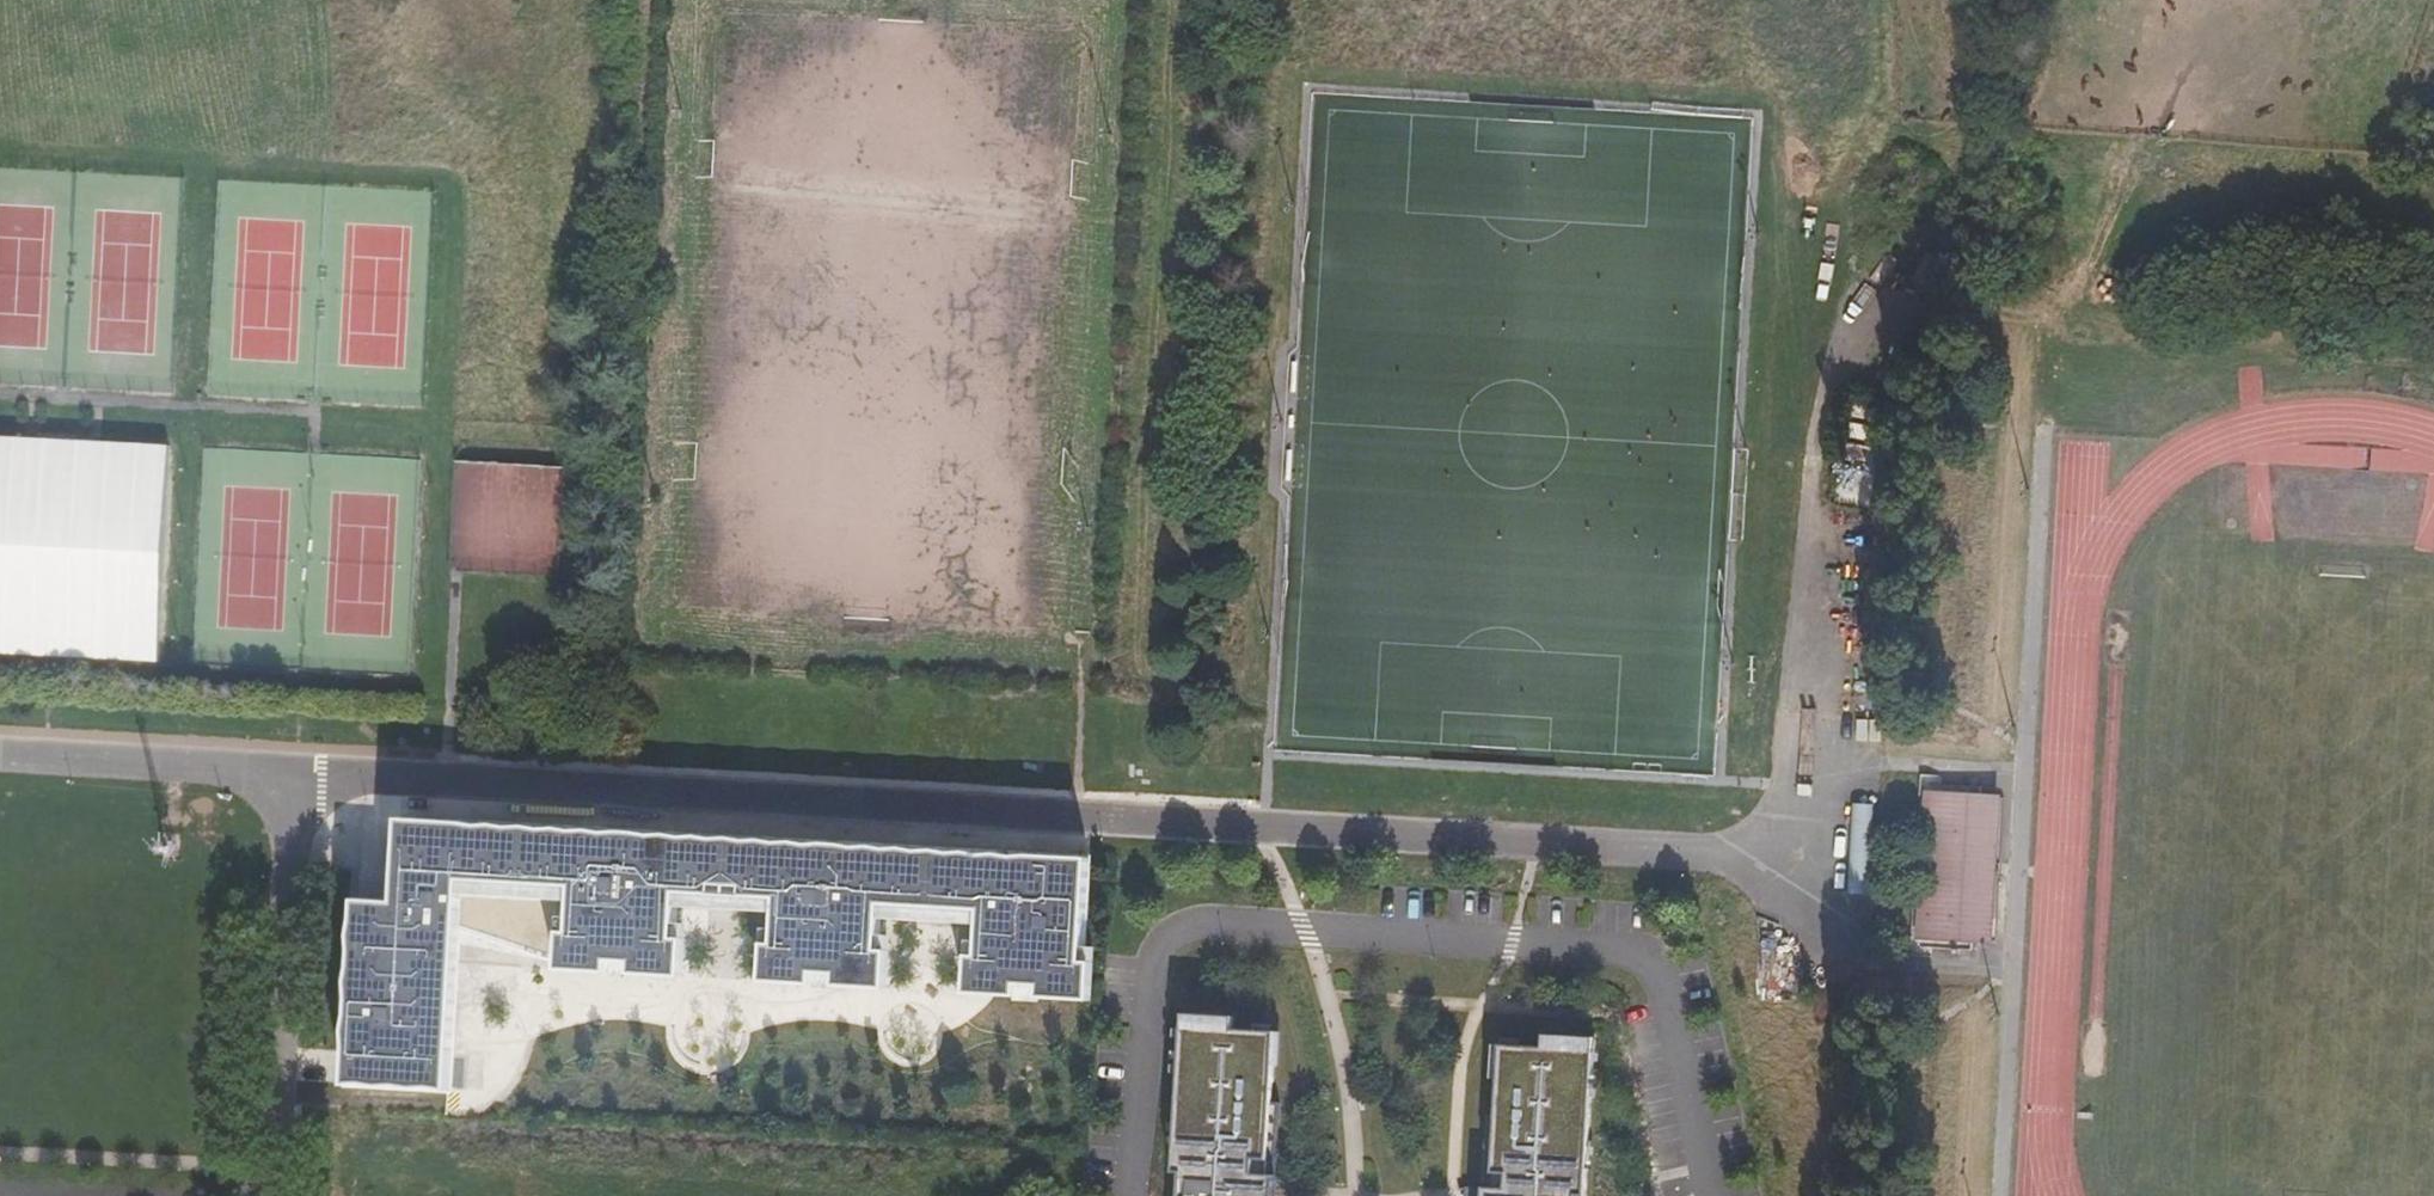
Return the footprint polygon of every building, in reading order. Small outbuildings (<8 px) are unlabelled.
[(170,441),(0,435),(0,652),(162,658),(170,441)] [(1876,471),(1846,465),(1839,499),(1869,505),(1876,471)] [(1979,779),(1919,775),(1909,955),(1969,958),(1970,947),(1993,949),(2002,789),(1979,788),(1979,779)] [(1878,806),(1849,804),(1844,894),(1873,896),(1878,806)] [(368,884),(363,884),(353,1073),(464,1079),(473,930),(569,949),(570,956),(694,964),(697,911),(688,910),(689,893),(787,898),(786,915),(777,915),(774,968),(898,976),(901,923),(892,922),(893,904),(991,910),(990,927),(981,927),(978,980),(1102,988),(1105,934),(1096,934),(1101,845),(409,805),(395,871),(368,884)] [(1275,1191),(1280,1105),(1274,1105),(1275,1074),(1284,1074),(1286,1038),(1275,1038),(1275,1031),(1238,1031),(1238,1020),(1182,1016),(1175,1183),(1183,1183),(1181,1195),(1274,1195),(1275,1191)] [(1601,1041),(1552,1038),(1551,1052),(1507,1050),(1501,1176),(1514,1178),(1513,1194),(1490,1192),(1490,1195),(1592,1195),(1601,1041)]
